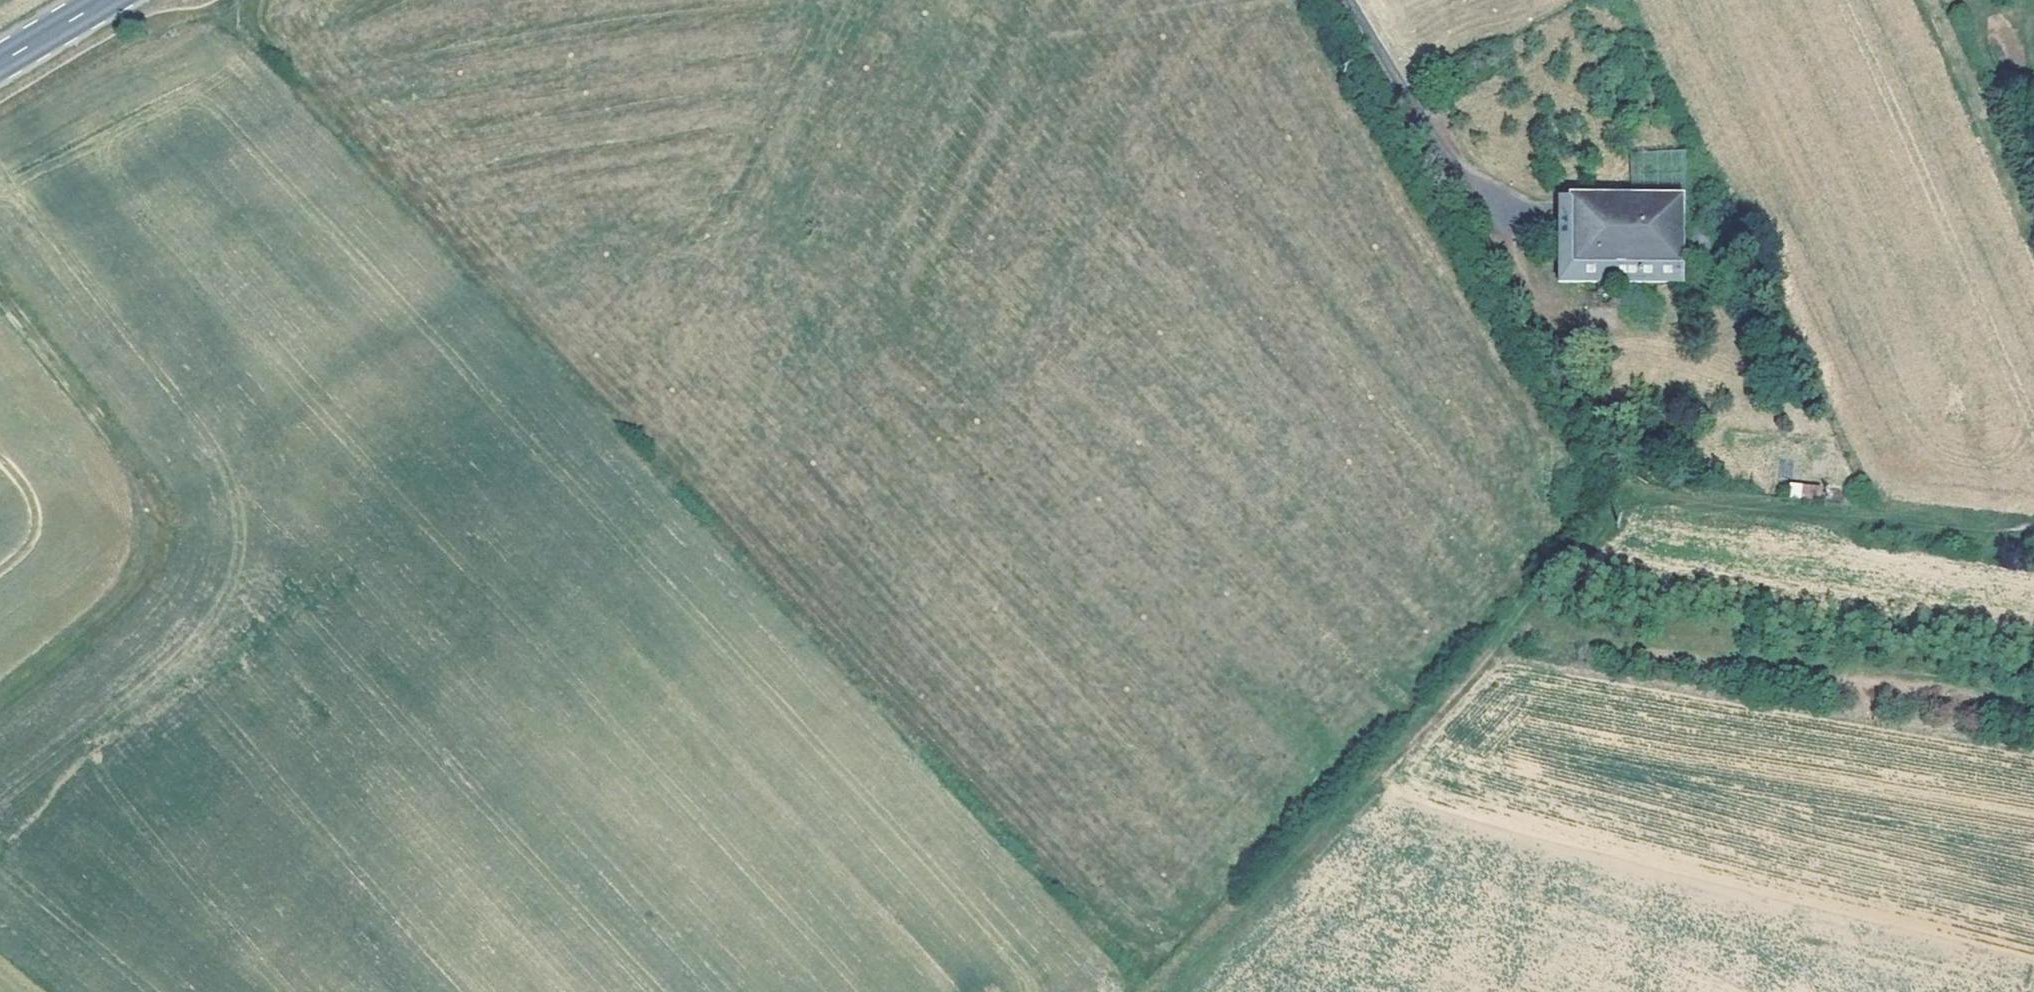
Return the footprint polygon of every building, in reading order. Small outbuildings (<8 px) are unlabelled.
[(1691,209),(1695,205),(1698,201),(1699,195),(1697,189),(1694,185),(1689,183),(1684,182),(1678,184),(1674,187),(1671,192),(1671,197),(1672,202),(1676,206),(1680,209),(1686,210),(1691,209)] [(1661,186),(1538,186),(1538,204),(1525,204),(1525,268),(1659,269),(1661,186)] [(1805,473),(1769,470),(1768,481),(1804,484),(1805,473)]
